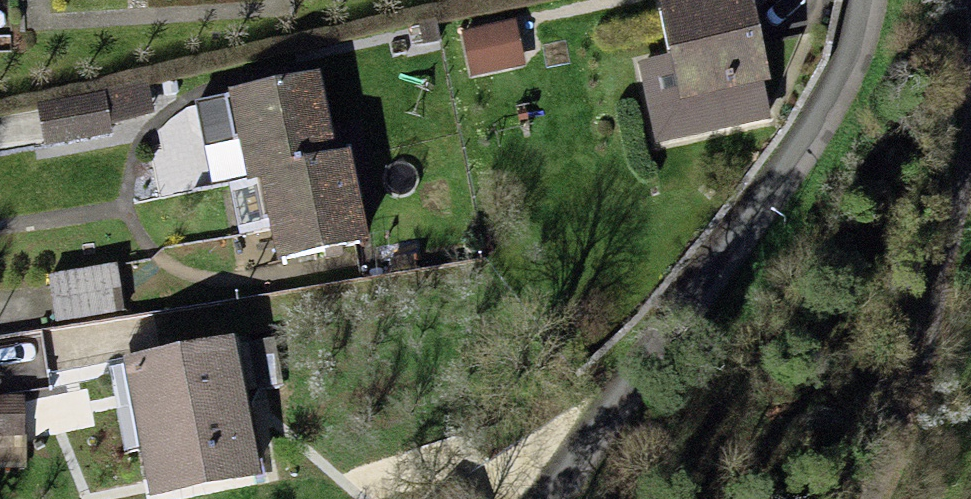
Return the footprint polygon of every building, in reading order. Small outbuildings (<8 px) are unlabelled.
[(662,7),(671,55),(680,100),(723,91),(730,127),(774,119),(759,45),(751,0),(697,0),(662,7)] [(473,74),(521,64),(512,20),(464,30),(473,74)] [(680,100),(671,55),(638,62),(656,143),(730,127),(723,91),(680,100)] [(322,67),(230,86),(231,94),(197,101),(205,143),(239,136),(248,178),(301,167),(299,158),(339,150),(322,67)] [(107,91),(39,104),(47,145),(114,132),(107,91)] [(248,178),(239,136),(205,143),(214,184),(230,181),(248,178)] [(301,167),(248,178),(230,181),(241,234),(272,228),(278,259),(372,240),(352,147),(339,150),(299,158),(301,167)] [(117,263),(48,273),(55,323),(124,313),(117,263)] [(237,334),(122,355),(148,495),(263,474),(237,334)] [(275,337),(252,342),(261,390),(284,386),(275,337)] [(25,397),(0,398),(0,434),(26,433),(25,397)]
